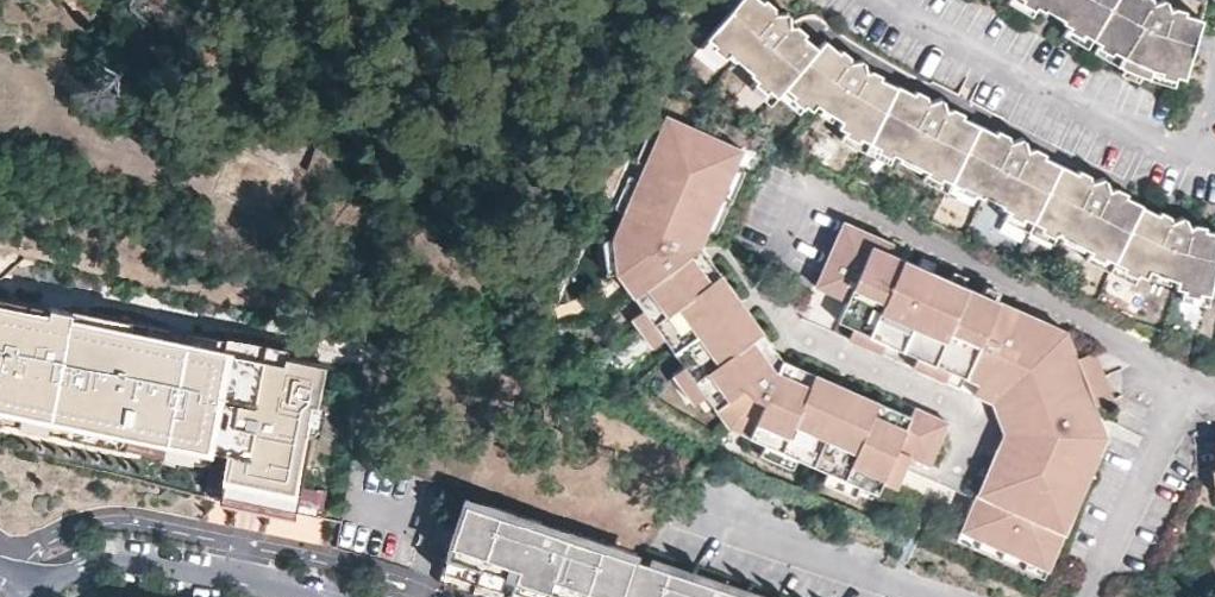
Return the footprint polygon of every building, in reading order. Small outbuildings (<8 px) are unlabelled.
[(815,50),(800,38),(803,35),(795,28),(788,28),(786,17),(785,17),(783,16),(773,16),(773,9),(763,1),(759,4),(755,0),(739,0),(706,40),(732,62),(733,59),(750,74),(748,76),(774,98),(782,89),(815,50)] [(1041,12),(1043,8),(1053,14),(1061,20),(1060,23),(1090,40),(1113,0),(1022,0),(1041,12)] [(1199,21),(1181,16),(1182,12),(1172,7),(1166,11),(1163,3),(1159,0),(1151,3),(1150,0),(1113,0),(1090,40),(1121,58),(1118,66),(1131,72),(1146,79),(1149,71),(1182,79),(1199,21)] [(1151,3),(1159,0),(1163,3),(1166,11),(1172,7),(1182,12),(1181,16),(1199,21),(1203,3),(1193,0),(1150,0),(1151,3)] [(821,42),(815,50),(782,89),(809,111),(814,106),(839,124),(837,129),(867,143),(894,88),(877,80),(878,77),(867,70),(862,73),(859,62),(858,62),(857,61),(848,64),(848,57),(839,51),(837,54),(821,42)] [(912,96),(894,88),(867,143),(898,159),(897,163),(916,172),(948,183),(975,127),(959,119),(960,116),(948,110),(943,112),(941,103),(939,102),(937,100),(926,104),(925,99),(913,94),(912,96)] [(744,149),(666,114),(658,131),(644,164),(639,176),(623,211),(611,238),(615,272),(616,274),(633,297),(642,310),(663,339),(683,366),(705,396),(727,426),(763,442),(796,456),(828,470),(859,484),(877,492),(883,479),(896,451),(907,456),(930,465),(949,422),(914,406),(910,414),(784,359),(721,274),(701,247),(710,225),(722,199),(736,167),(744,149)] [(993,136),(975,127),(948,183),(982,200),(983,197),(1002,206),(1001,208),(1030,223),(1056,167),(1041,159),(1042,155),(1030,149),(1026,151),(1022,142),(1020,141),(1018,139),(1008,144),(1007,139),(996,133),(993,136)] [(644,164),(658,131),(650,128),(636,161),(644,164)] [(745,170),(736,167),(722,199),(730,202),(745,170)] [(1075,176),(1056,167),(1030,223),(1061,238),(1059,242),(1080,252),(1081,249),(1112,262),(1138,206),(1122,199),(1123,196),(1111,190),(1106,192),(1103,182),(1101,182),(1100,181),(1087,184),(1087,178),(1077,173),(1075,176)] [(639,176),(630,173),(615,208),(623,211),(639,176)] [(730,202),(722,199),(710,225),(719,229),(730,202)] [(1138,206),(1112,262),(1144,277),(1145,272),(1176,283),(1174,289),(1206,296),(1210,279),(1214,253),(1214,252),(1214,235),(1202,232),(1202,229),(1192,226),(1187,229),(1182,221),(1180,220),(1179,219),(1170,223),(1166,217),(1158,213),(1157,216),(1138,206)] [(888,243),(837,221),(833,230),(884,252),(888,243)] [(999,457),(988,452),(953,532),(1042,571),(1101,436),(1093,415),(1092,415),(1089,408),(1109,400),(1091,352),(1071,361),(1068,353),(1069,353),(1060,331),(884,252),(833,230),(816,267),(848,281),(839,301),(831,322),(845,328),(880,344),(910,357),(943,372),(971,385),(997,397),(1009,433),(999,457)] [(615,272),(611,238),(603,239),(607,274),(615,272)] [(848,281),(816,267),(807,288),(839,301),(848,281)] [(1175,323),(1198,329),(1207,297),(1183,291),(1175,323)] [(0,302),(0,405),(248,451),(242,489),(315,504),(337,369),(0,302)] [(663,339),(642,310),(630,318),(651,347),(663,339)] [(880,344),(845,328),(841,340),(875,356),(880,344)] [(943,372),(910,357),(905,368),(939,383),(943,372)] [(705,396),(683,366),(671,374),(693,404),(705,396)] [(997,397),(971,385),(966,396),(988,405),(997,433),(988,452),(999,457),(1009,433),(997,397)] [(796,456),(763,442),(758,453),(792,467),(796,456)] [(907,456),(896,451),(883,479),(894,483),(907,456)] [(859,484),(828,470),(822,481),(854,495),(859,484)] [(465,498),(436,583),(477,596),(750,596),(465,498)] [(1042,571),(953,532),(950,540),(1038,579),(1042,571)]
